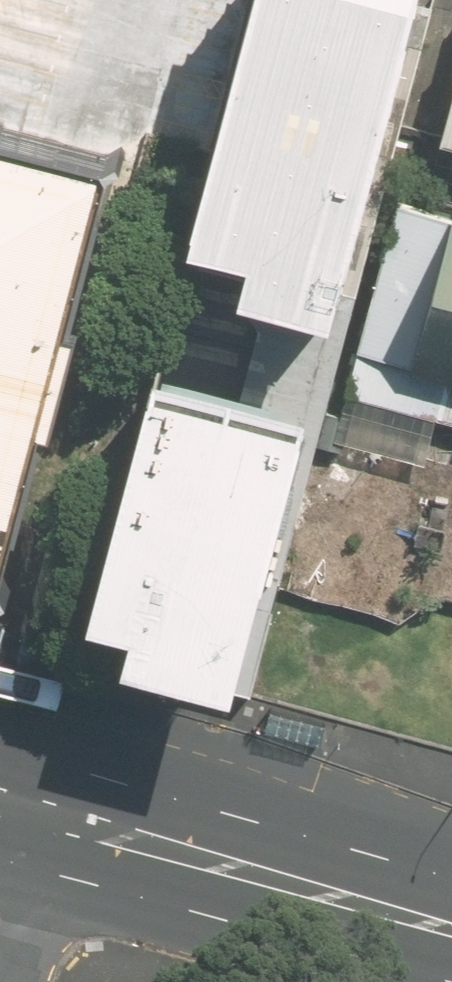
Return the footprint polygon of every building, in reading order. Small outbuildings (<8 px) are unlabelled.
[(199,250),(253,263),(244,298),(340,323),(425,0),(264,0),(199,250)] [(433,141),(451,146),(451,72),(433,141)] [(0,147),(0,601),(4,602),(115,176),(0,147)] [(385,200),(345,353),(451,381),(451,217),(385,200)] [(319,424),(160,383),(92,643),(137,655),(130,681),(244,711),(319,424)] [(330,713),(275,697),(268,719),(323,735),(330,713)]
